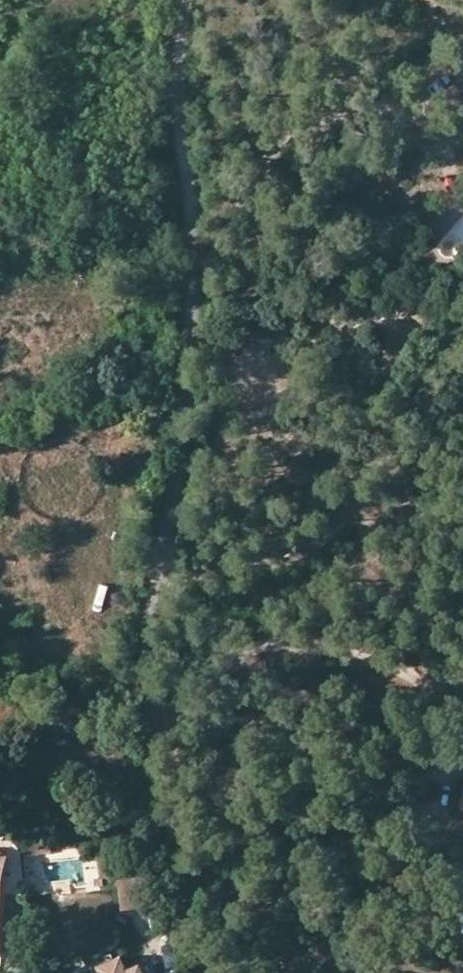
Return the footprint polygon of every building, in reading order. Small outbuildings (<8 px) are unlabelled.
[(138,972),(142,970),(137,960),(125,965),(119,952),(112,955),(114,959),(102,964),(107,972),(138,972)] [(101,972),(107,972),(102,964),(114,959),(112,955),(96,963),(101,972)]
